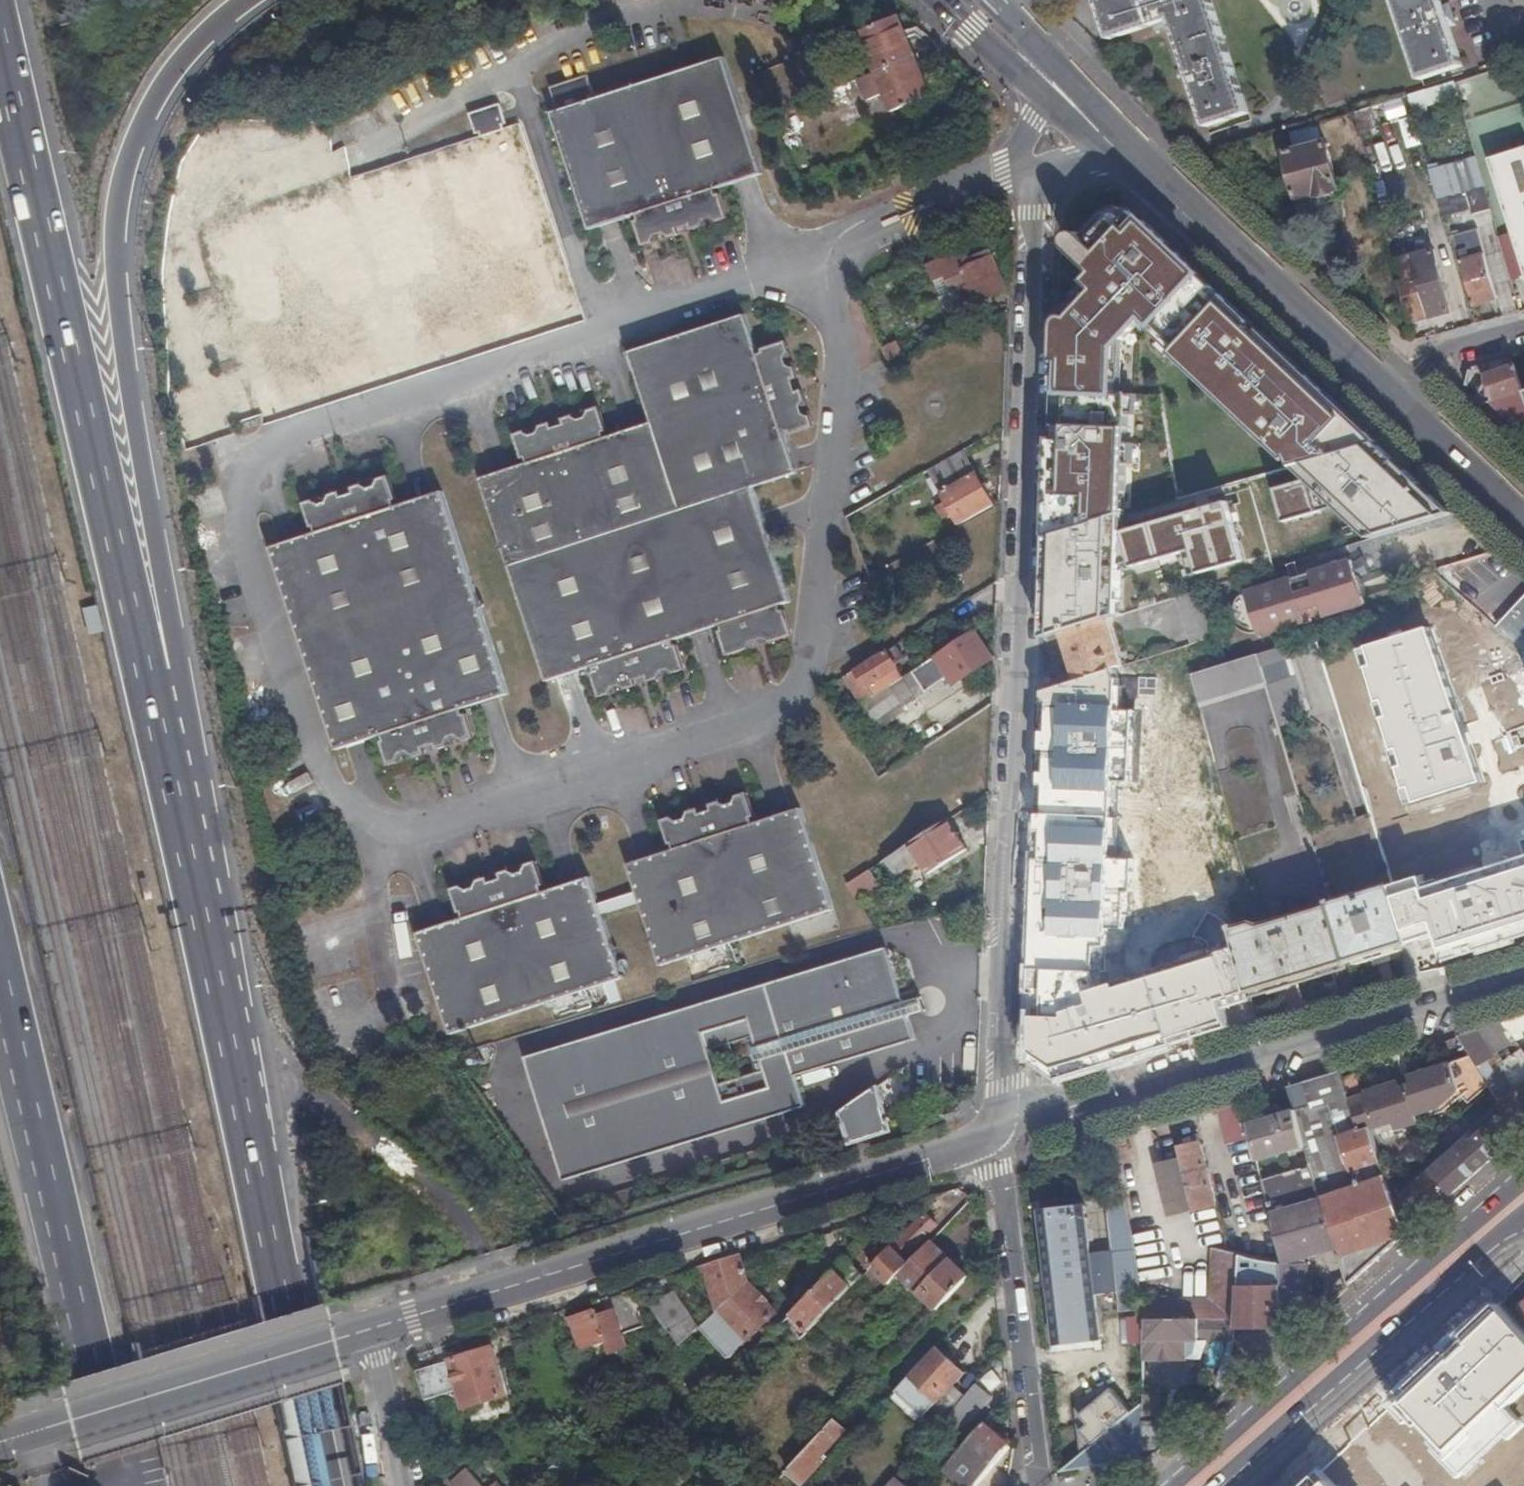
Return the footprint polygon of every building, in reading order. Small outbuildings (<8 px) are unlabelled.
[(1111,39),(1154,25),(1156,31),(1174,25),(1188,69),(1182,71),(1183,78),(1185,78),(1188,88),(1195,87),(1208,127),(1250,112),(1213,0),(1152,0),(1146,2),(1146,0),(1098,0),(1111,39)] [(1422,80),(1463,67),(1450,26),(1457,24),(1454,16),(1453,17),(1450,7),(1444,8),(1442,0),(1395,0),(1422,80)] [(915,54),(899,15),(879,23),(861,30),(876,70),(915,54)] [(892,110),(931,94),(915,54),(876,70),(860,77),(868,98),(885,92),(892,110)] [(562,110),(551,113),(590,230),(637,215),(640,221),(636,222),(642,240),(643,240),(649,242),(649,244),(659,241),(657,236),(663,234),(665,239),(676,235),(675,233),(677,229),(690,224),(695,227),(696,229),(707,225),(706,219),(711,217),(713,223),(723,220),(722,218),(725,213),(727,212),(720,193),(717,194),(715,189),(762,173),(723,57),(592,100),(590,96),(594,94),(588,74),(550,87),(557,107),(560,106),(562,110)] [(1459,97),(1455,83),(1438,89),(1441,102),(1459,97)] [(1438,89),(1409,98),(1412,111),(1441,102),(1438,89)] [(1409,98),(1373,109),(1378,127),(1414,116),(1412,111),(1409,98)] [(1373,109),(1355,114),(1355,117),(1360,132),(1378,127),(1373,109)] [(519,135),(200,223),(234,346),(267,337),(275,365),(360,341),(351,308),(425,287),(432,314),(516,290),(508,259),(551,248),(519,135)] [(1316,193),(1319,199),(1340,192),(1326,141),(1286,153),(1299,199),(1307,196),(1316,193)] [(1489,158),(1523,264),(1523,147),(1489,158)] [(1485,188),(1477,158),(1459,163),(1468,194),(1485,188)] [(1439,202),(1468,194),(1459,163),(1430,172),(1439,202)] [(1473,214),(1491,209),(1485,188),(1468,194),(1472,207),(1473,214)] [(1308,202),(1319,199),(1316,193),(1307,196),(1308,202)] [(1439,202),(1443,216),(1472,207),(1468,194),(1439,202)] [(1334,400),(1263,334),(1272,326),(1153,213),(1148,215),(1133,200),(1113,201),(1106,204),(1082,230),(1075,231),(1066,246),(1067,257),(1093,279),(1075,295),(1081,301),(1059,321),(1049,535),(1060,531),(1116,515),(1125,513),(1127,465),(1169,464),(1162,395),(1119,395),(1121,345),(1135,328),(1169,359),(1174,353),(1236,408),(1228,416),(1307,477),(1281,486),(1286,514),(1288,521),(1340,504),(1372,539),(1456,515),(1334,400)] [(1474,305),(1498,298),(1478,229),(1453,236),(1474,305)] [(990,235),(931,261),(934,270),(939,268),(938,265),(992,242),(990,235)] [(968,306),(1008,289),(990,249),(974,256),(975,259),(964,263),(966,267),(964,268),(971,286),(961,290),(968,306)] [(1394,260),(1410,322),(1452,311),(1435,249),(1394,260)] [(951,313),(968,306),(961,290),(945,297),(951,313)] [(529,463),(483,479),(550,680),(595,665),(597,670),(594,671),(600,691),(602,690),(607,693),(608,695),(618,691),(616,686),(622,683),(624,689),(635,686),(634,684),(637,679),(649,674),(654,677),(655,679),(666,675),(664,670),(670,668),(672,673),(682,670),(681,668),(684,663),(686,663),(679,643),(677,644),(675,639),(723,624),(724,629),(722,630),(728,649),(728,648),(735,650),(736,652),(752,647),(751,646),(754,640),(766,636),(772,639),(772,640),(789,635),(788,633),(791,628),(793,628),(786,609),(784,609),(782,604),(792,600),(755,487),(798,472),(784,432),(790,430),(792,434),(810,428),(809,426),(812,421),(814,420),(811,411),(805,413),(803,407),(809,405),(805,394),(804,394),(798,392),(794,380),(797,374),(798,374),(794,362),(789,364),(787,359),(793,357),(790,347),(788,347),(782,345),(782,343),(764,349),(765,352),(759,354),(746,314),(631,351),(654,422),(608,437),(606,432),(610,430),(604,412),(602,412),(598,411),(597,408),(587,411),(589,417),(583,419),(581,413),(570,417),(571,419),(569,423),(555,428),(550,426),(549,424),(539,427),(540,433),(535,435),(533,429),(523,432),(523,434),(520,439),(518,440),(525,459),(528,458),(529,463)] [(1519,365),(1489,375),(1498,400),(1502,398),(1523,390),(1523,378),(1519,365)] [(1502,398),(1505,409),(1523,403),(1523,390),(1502,398)] [(1502,409),(1512,422),(1523,420),(1523,425),(1523,403),(1505,409),(1502,409)] [(965,449),(930,469),(942,490),(976,471),(965,449)] [(994,504),(976,471),(942,490),(946,500),(939,505),(946,518),(954,515),(959,524),(994,504)] [(269,546),(334,748),(380,734),(381,738),(378,740),(384,758),(386,757),(391,760),(391,763),(402,759),(400,754),(406,752),(407,758),(418,754),(419,750),(420,747),(434,743),(439,746),(439,748),(451,744),(449,739),(454,738),(456,743),(467,740),(466,738),(470,733),(473,732),(467,713),(464,714),(462,708),(509,694),(442,491),(396,506),(394,500),(397,499),(391,481),(388,481),(384,479),(383,477),(373,480),(375,485),(369,487),(367,481),(356,485),(357,487),(354,492),(340,496),(336,494),(335,491),(325,495),(326,500),(321,502),(319,497),(308,500),(309,502),(306,507),(304,508),(310,526),(313,525),(315,531),(269,546)] [(1245,561),(1228,502),(1124,532),(1134,567),(1200,548),(1207,572),(1245,561)] [(1060,531),(1056,636),(1065,633),(1109,618),(1116,515),(1060,531)] [(1439,563),(1445,594),(1463,590),(1467,610),(1509,602),(1498,550),(1439,563)] [(1362,559),(1353,563),(1358,579),(1368,574),(1369,575),(1372,573),(1364,557),(1361,559),(1362,559)] [(1317,573),(1247,593),(1259,633),(1260,636),(1366,605),(1358,579),(1353,563),(1352,562),(1317,573)] [(1205,590),(1179,598),(1193,645),(1219,637),(1211,610),(1205,590)] [(1259,633),(1247,593),(1245,595),(1241,597),(1239,600),(1237,604),(1236,608),(1235,613),(1236,617),(1237,620),(1239,624),(1243,628),(1246,630),(1251,633),(1256,634),(1259,633)] [(88,631),(100,629),(94,603),(82,606),(88,631)] [(1123,666),(1109,618),(1065,633),(1078,681),(1118,671),(1123,666)] [(1430,626),(1357,649),(1407,805),(1479,782),(1430,626)] [(959,682),(994,659),(975,631),(913,672),(920,683),(948,664),(959,682)] [(846,675),(864,704),(904,677),(896,665),(904,659),(897,646),(888,651),(887,650),(846,675)] [(1265,680),(1279,726),(1310,717),(1289,646),(1258,655),(1265,680)] [(1258,655),(1227,664),(1193,675),(1200,700),(1265,680),(1258,655)] [(1517,680),(1523,678),(1523,661),(1489,674),(1521,761),(1523,760),(1523,700),(1517,680)] [(1089,991),(1096,989),(1097,945),(1108,946),(1108,929),(1131,929),(1134,860),(1114,860),(1115,786),(1140,786),(1142,711),(1118,711),(1118,671),(1078,681),(1046,690),(1036,1015),(1066,1017),(1068,1012),(1092,1004),(1089,991)] [(838,696),(830,684),(822,689),(830,701),(838,696)] [(1183,785),(1217,779),(1205,703),(1170,708),(1183,785)] [(756,825),(754,819),(757,818),(750,799),(749,799),(744,798),(743,795),(733,798),(735,803),(730,805),(728,800),(717,804),(717,805),(715,810),(702,815),(698,813),(697,810),(685,814),(686,819),(681,821),(679,816),(669,819),(670,820),(670,823),(668,825),(666,826),(672,845),(675,845),(677,850),(631,865),(663,966),(835,909),(802,810),(756,825)] [(913,859),(905,846),(888,857),(898,871),(919,857),(930,873),(968,849),(948,818),(910,843),(918,855),(913,859)] [(918,855),(910,843),(905,846),(913,859),(918,855)] [(1214,849),(1195,850),(1200,899),(1219,897),(1214,849)] [(1424,888),(1421,877),(1394,886),(1397,893),(1411,939),(1412,942),(1438,935),(1444,953),(1523,927),(1523,857),(1424,888)] [(453,1035),(625,978),(592,878),(547,892),(545,887),(547,886),(541,867),(540,868),(535,866),(534,864),(524,867),(525,872),(520,874),(518,869),(507,872),(508,874),(506,878),(492,883),(488,881),(487,879),(476,883),(477,888),(472,890),(470,884),(460,888),(460,889),(458,894),(456,895),(462,913),(465,913),(467,918),(421,934),(453,1035)] [(871,887),(863,873),(849,882),(857,895),(871,887)] [(1389,950),(1412,942),(1411,939),(1397,893),(1394,886),(1333,905),(1333,906),(1350,961),(1350,962),(1372,955),(1389,950)] [(607,911),(639,902),(636,891),(604,900),(607,911)] [(1238,949),(1251,992),(1350,961),(1333,906),(1267,926),(1257,923),(1236,930),(1238,949)] [(915,1037),(887,946),(526,1057),(563,1178),(804,1106),(795,1075),(915,1037)] [(1251,992),(1238,949),(1096,989),(1089,991),(1092,1004),(1068,1012),(1066,1017),(1036,1015),(1035,1049),(1063,1066),(1168,1030),(1173,1046),(1231,1028),(1223,1000),(1251,992)] [(1392,959),(1389,950),(1372,955),(1375,965),(1392,959)] [(1478,1029),(1459,1035),(1472,1057),(1488,1084),(1491,1088),(1499,1102),(1513,1091),(1515,1090),(1478,1029)] [(1366,1100),(1351,1105),(1359,1131),(1370,1128),(1367,1120),(1373,1118),(1376,1126),(1443,1106),(1461,1089),(1470,1100),(1488,1084),(1472,1057),(1364,1094),(1366,1100)] [(1339,1072),(1321,1078),(1334,1117),(1347,1112),(1345,1107),(1351,1105),(1349,1099),(1339,1072)] [(1308,1081),(1290,1087),(1295,1110),(1304,1146),(1310,1165),(1335,1238),(1351,1283),(1409,1232),(1396,1200),(1387,1178),(1382,1167),(1357,1175),(1361,1186),(1338,1193),(1327,1162),(1323,1149),(1319,1130),(1313,1106),(1315,1104),(1308,1081)] [(1515,1090),(1513,1091),(1523,1107),(1523,1083),(1515,1090)] [(878,1086),(842,1112),(851,1142),(891,1130),(878,1086)] [(1396,1200),(1409,1232),(1523,1130),(1523,1107),(1513,1091),(1499,1102),(1500,1104),(1505,1111),(1473,1140),(1470,1136),(1396,1200)] [(1349,1099),(1351,1105),(1366,1100),(1364,1094),(1349,1099)] [(1244,1101),(1220,1109),(1224,1126),(1249,1121),(1244,1101)] [(1334,1117),(1337,1125),(1352,1170),(1380,1160),(1370,1128),(1359,1131),(1351,1105),(1345,1107),(1347,1112),(1334,1117)] [(1295,1110),(1250,1124),(1258,1160),(1304,1146),(1295,1110)] [(827,1122),(812,1132),(819,1152),(836,1147),(827,1122)] [(1337,1125),(1319,1130),(1323,1149),(1327,1162),(1338,1193),(1361,1186),(1357,1175),(1382,1167),(1380,1160),(1352,1170),(1337,1125)] [(1200,1141),(1179,1146),(1178,1147),(1194,1210),(1195,1210),(1216,1205),(1200,1141)] [(1283,1327),(1292,1335),(1309,1320),(1308,1263),(1303,1252),(1335,1238),(1310,1165),(1263,1178),(1283,1263),(1282,1285),(1283,1327)] [(1135,1249),(1124,1199),(1108,1201),(1114,1251),(1135,1249)] [(953,1204),(952,1202),(923,1211),(924,1212),(925,1213),(953,1204)] [(1101,1338),(1090,1254),(1084,1204),(1041,1210),(1047,1259),(1058,1344),(1101,1338)] [(936,1224),(925,1213),(924,1212),(873,1267),(890,1283),(892,1282),(899,1274),(909,1264),(904,1258),(907,1255),(924,1237),(925,1237),(936,1224)] [(918,1292),(949,1260),(930,1241),(912,1260),(909,1264),(899,1274),(915,1289),(918,1292)] [(1141,1309),(1135,1249),(1111,1253),(1119,1312),(1141,1309)] [(1213,1319),(1235,1319),(1237,1286),(1240,1254),(1218,1250),(1215,1299),(1213,1319)] [(750,1282),(741,1255),(706,1266),(720,1309),(750,1282)] [(909,1264),(912,1260),(907,1255),(904,1258),(909,1264)] [(864,1276),(847,1259),(792,1314),(807,1328),(805,1331),(808,1333),(838,1302),(864,1276)] [(938,1310),(968,1278),(949,1260),(918,1292),(938,1310)] [(908,1297),(915,1289),(899,1274),(892,1282),(908,1297)] [(779,1312),(750,1282),(720,1309),(701,1326),(729,1358),(779,1312)] [(1235,1319),(1235,1327),(1283,1327),(1282,1285),(1237,1286),(1235,1319)] [(681,1345),(701,1326),(695,1318),(675,1290),(651,1306),(667,1328),(681,1345)] [(1144,1343),(1143,1361),(1187,1361),(1187,1349),(1187,1340),(1199,1341),(1199,1319),(1213,1319),(1215,1299),(1193,1299),(1179,1299),(1157,1299),(1157,1292),(1149,1292),(1149,1309),(1144,1309),(1144,1343)] [(1523,1369),(1523,1321),(1507,1305),(1421,1393),(1445,1416),(1460,1401),(1467,1407),(1484,1390),(1493,1399),(1518,1373),(1519,1374),(1523,1369)] [(646,1325),(641,1310),(617,1318),(614,1310),(598,1316),(596,1309),(573,1317),(583,1349),(605,1340),(610,1353),(627,1347),(622,1333),(646,1325)] [(1128,1318),(1129,1344),(1140,1343),(1138,1318),(1128,1318)] [(1187,1340),(1187,1349),(1199,1349),(1199,1341),(1187,1340)] [(966,1373),(939,1347),(897,1392),(924,1418),(925,1417),(954,1386),(966,1373)] [(494,1348),(417,1371),(427,1401),(459,1392),(465,1409),(508,1396),(494,1348)] [(1220,1385),(1226,1393),(1241,1379),(1235,1373),(1220,1385)] [(992,1397),(976,1383),(965,1396),(937,1428),(936,1430),(951,1443),(992,1397)] [(937,1428),(965,1396),(954,1386),(925,1417),(937,1428)] [(1394,1464),(1436,1427),(1407,1394),(1352,1443),(1359,1451),(1320,1485),(1413,1485),(1394,1464)] [(1143,1403),(1143,1416),(1158,1416),(1158,1396),(1143,1396),(1143,1403)] [(1115,1457),(1130,1474),(1142,1464),(1142,1403),(1086,1450),(1097,1461),(1115,1457)] [(847,1430),(835,1419),(788,1470),(802,1484),(823,1462),(820,1459),(847,1430)] [(1143,1419),(1142,1467),(1159,1452),(1159,1419),(1143,1419)] [(1011,1442),(986,1420),(945,1468),(967,1485),(975,1485),(1011,1442)] [(1061,1471),(1060,1472),(1118,1463),(1129,1475),(1130,1474),(1115,1457),(1097,1461),(1086,1450),(1061,1471)] [(453,1485),(475,1485),(477,1484),(465,1471),(450,1483),(453,1485)]
